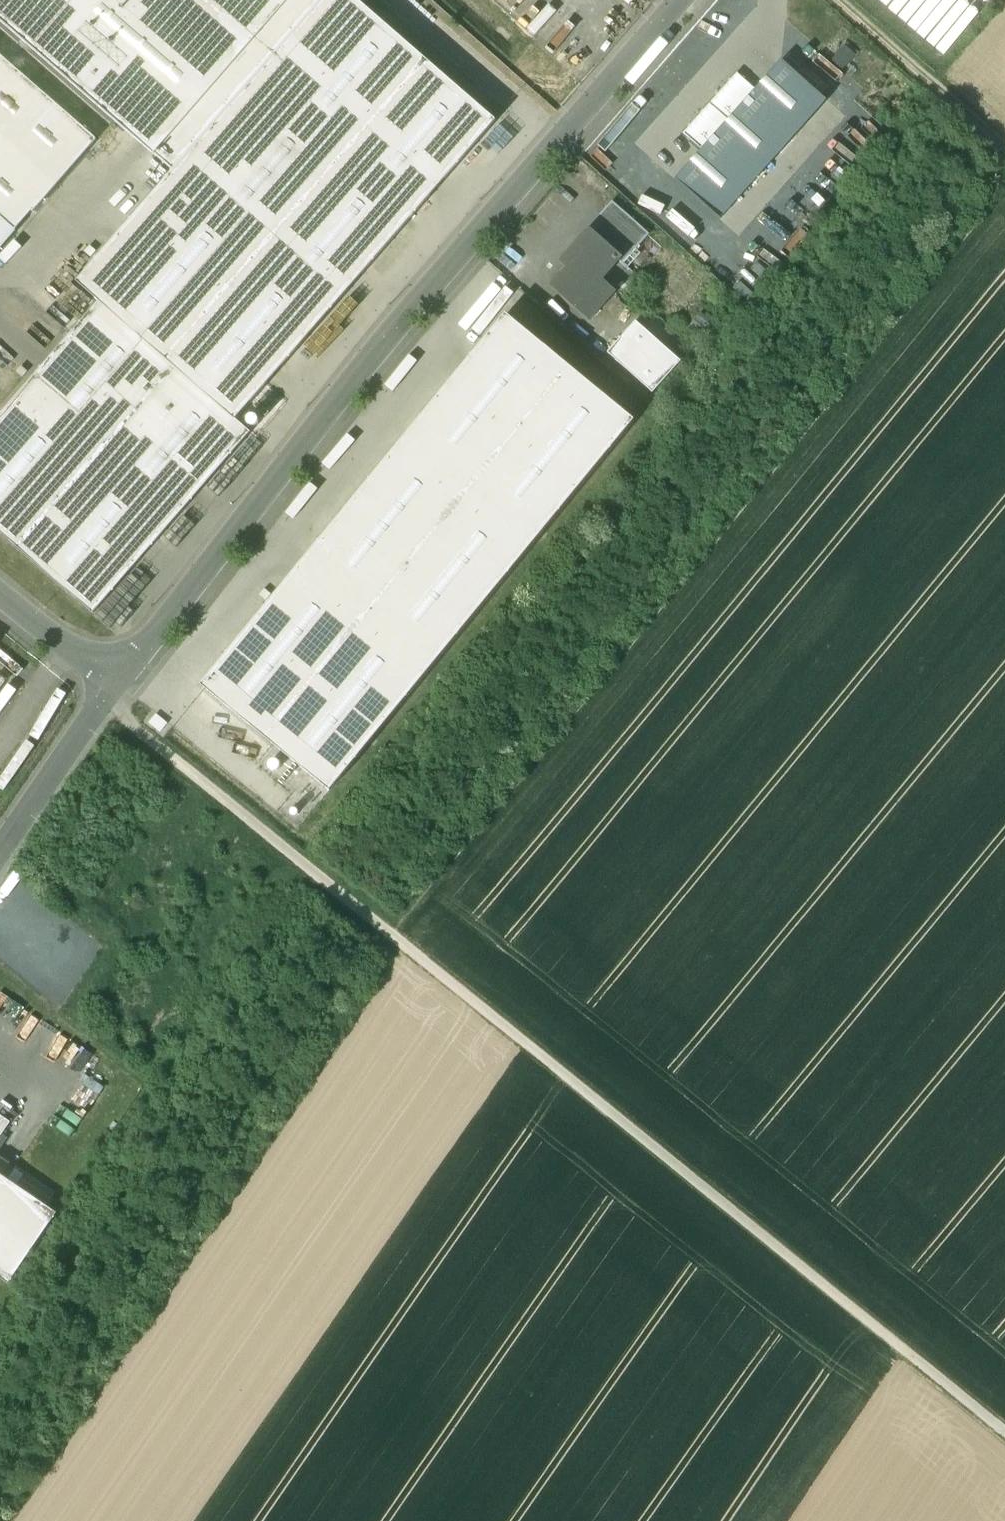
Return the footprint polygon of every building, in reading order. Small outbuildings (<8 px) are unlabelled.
[(354,0),(0,0),(0,22),(167,166),(70,280),(92,302),(0,406),(0,535),(91,613),(242,429),(229,418),(487,117),(354,0)] [(15,230),(16,229),(31,212),(32,212),(33,212),(95,141),(96,140),(95,139),(0,56),(0,217),(15,230)] [(825,100),(781,60),(755,89),(737,73),(682,134),(700,150),(674,178),(718,218),(825,100)] [(649,234),(612,201),(585,232),(586,233),(588,231),(619,259),(617,261),(627,269),(640,254),(635,250),(649,234)] [(0,217),(0,249),(15,231),(15,230),(0,217)] [(619,259),(588,231),(586,233),(570,252),(572,253),(564,262),(567,265),(551,283),(575,304),(590,317),(613,292),(599,281),(617,261),(619,259)] [(634,422),(508,316),(203,686),(331,792),(634,422)] [(635,321),(607,353),(652,393),(680,361),(635,321)] [(6,1280),(53,1211),(0,1175),(0,1276),(6,1280)]
